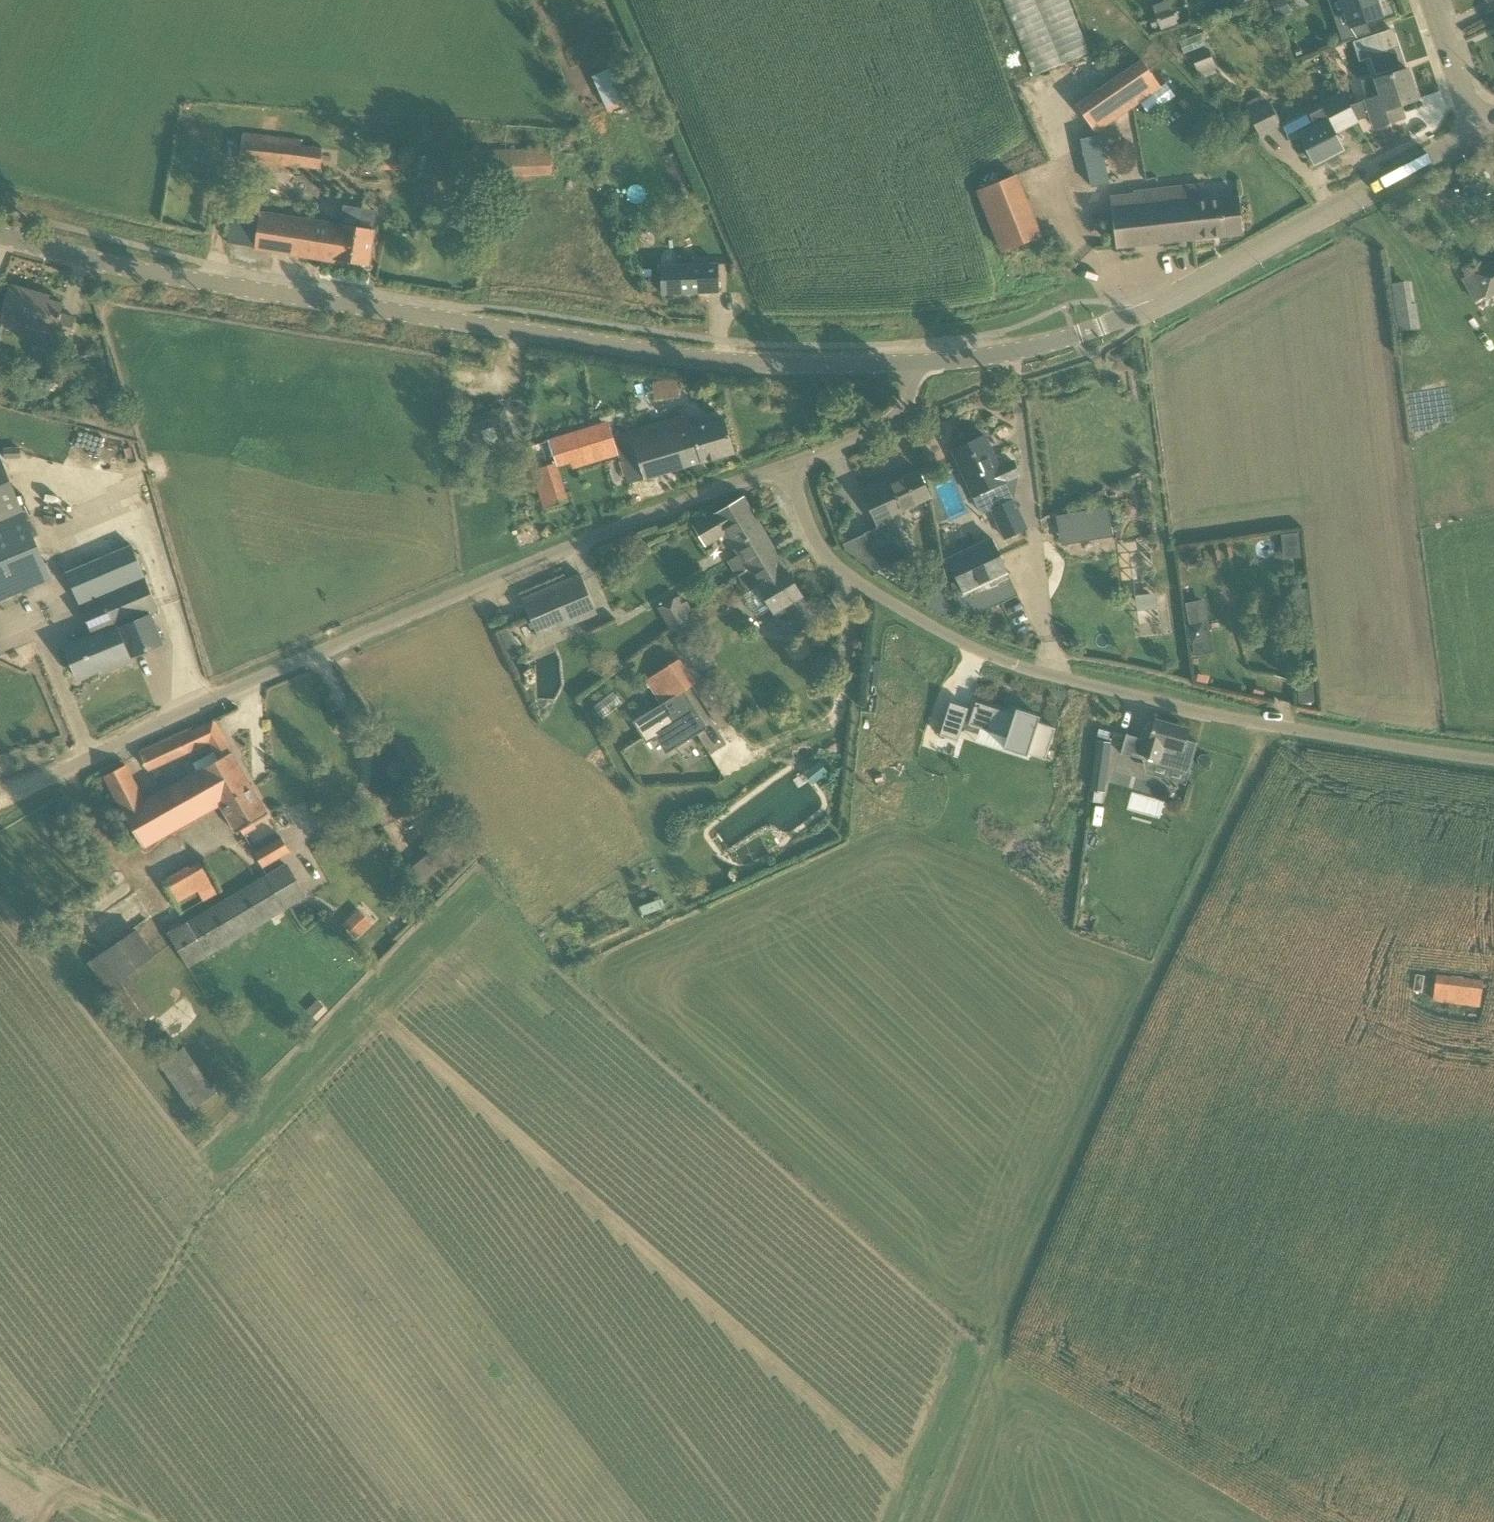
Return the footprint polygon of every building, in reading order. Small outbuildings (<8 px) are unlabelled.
[(1027,74),(1086,55),(1068,0),(1003,0),(1027,74)] [(1278,17),(1291,12),(1286,0),(1272,0),(1278,17)] [(1367,21),(1382,15),(1377,0),(1341,0),(1354,38),(1370,32),(1367,21)] [(1151,7),(1159,32),(1176,27),(1169,2),(1151,7)] [(1389,31),(1351,44),(1357,61),(1368,58),(1373,74),(1401,65),(1389,31)] [(1210,51),(1191,58),(1198,75),(1216,68),(1210,51)] [(1106,83),(1127,112),(1163,87),(1142,58),(1106,83)] [(606,108),(626,99),(611,67),(592,75),(606,108)] [(1404,118),(1400,104),(1418,98),(1408,68),(1375,79),(1380,94),(1366,99),(1375,127),(1404,118)] [(1299,133),(1315,163),(1343,149),(1335,132),(1358,120),(1344,93),(1308,111),(1315,125),(1299,133)] [(1269,102),(1251,110),(1248,112),(1260,137),(1281,127),(1269,102)] [(1105,141),(1090,143),(1093,187),(1109,185),(1105,141)] [(301,144),(298,167),(320,170),(323,147),(301,144)] [(552,147),(454,150),(456,176),(552,174),(552,147)] [(406,151),(379,152),(379,170),(406,169),(406,151)] [(970,189),(995,253),(1037,236),(1012,173),(970,189)] [(1116,247),(1192,239),(1244,233),(1239,196),(1197,200),(1195,184),(1134,191),(1136,207),(1112,210),(1116,247)] [(334,266),(335,262),(335,259),(369,265),(375,229),(341,224),(233,207),(228,243),(256,247),(255,253),(334,266)] [(1487,298),(1493,294),(1493,261),(1472,272),(1473,273),(1462,279),(1475,301),(1485,295),(1487,298)] [(661,266),(662,293),(720,291),(719,263),(661,266)] [(0,316),(0,326),(2,317),(23,323),(22,326),(28,328),(30,323),(55,330),(52,339),(68,343),(75,318),(60,314),(63,303),(48,299),(49,295),(10,284),(1,317),(0,316)] [(681,405),(680,397),(678,380),(653,383),(656,408),(681,405)] [(680,416),(615,436),(629,483),(735,452),(725,419),(693,428),(689,414),(686,415),(684,408),(678,410),(680,416)] [(604,423),(527,447),(546,508),(568,501),(557,464),(582,456),(584,462),(619,452),(611,427),(606,429),(604,423)] [(992,509),(1005,538),(1015,534),(1027,528),(1005,481),(1006,481),(1006,480),(1019,474),(1013,461),(1000,467),(985,435),(952,451),(973,496),(974,496),(982,514),(992,509)] [(54,580),(0,453),(0,602),(54,580)] [(863,492),(879,526),(880,526),(888,543),(877,548),(886,567),(911,555),(903,536),(902,536),(894,519),(893,515),(931,497),(919,471),(880,489),(878,485),(863,492)] [(736,576),(738,575),(776,552),(743,497),(694,526),(705,545),(726,533),(739,554),(727,561),(736,576)] [(1059,517),(1062,544),(1087,541),(1084,514),(1059,517)] [(1286,532),(1288,557),(1306,556),(1304,530),(1286,532)] [(1015,589),(992,538),(949,558),(972,609),(1015,589)] [(132,545),(67,572),(94,635),(65,647),(79,679),(109,667),(110,670),(131,662),(129,657),(163,643),(150,611),(158,608),(132,545)] [(787,569),(776,552),(738,575),(748,592),(758,586),(774,612),(803,596),(787,569)] [(523,600),(535,629),(539,639),(598,614),(582,575),(523,600)] [(657,607),(671,629),(690,617),(688,613),(693,609),(687,600),(681,603),(677,595),(657,607)] [(1202,621),(1187,623),(1190,645),(1205,643),(1202,621)] [(683,734),(714,713),(680,661),(649,681),(683,734)] [(1077,770),(1088,739),(1070,733),(1072,729),(1048,721),(1047,725),(1008,711),(1001,734),(1039,747),(1036,757),(1059,765),(1059,764),(1077,770)] [(983,712),(972,745),(989,751),(1000,718),(983,712)] [(1145,728),(1138,753),(1163,760),(1167,746),(1183,750),(1189,729),(1156,719),(1152,733),(1145,731),(1146,729),(1145,728)] [(195,761),(201,770),(144,802),(125,765),(105,776),(124,813),(144,847),(221,804),(252,786),(232,752),(214,722),(194,731),(192,728),(140,751),(149,770),(210,742),(215,750),(195,761)] [(1100,736),(1094,762),(1109,765),(1115,739),(1100,736)] [(268,814),(252,786),(221,804),(237,832),(268,814)] [(263,867),(290,851),(282,837),(255,853),(263,867)] [(436,842),(407,867),(419,881),(449,857),(436,842)] [(184,912),(217,893),(199,860),(197,861),(198,863),(190,867),(189,865),(165,878),(184,912)] [(307,896),(287,863),(168,933),(188,967),(214,951),(218,959),(242,945),(237,937),(253,929),(258,938),(276,927),(271,918),(307,896)] [(356,914),(345,924),(356,936),(367,926),(356,914)] [(146,930),(92,962),(109,990),(163,958),(146,930)] [(1481,1003),(1482,975),(1432,974),(1431,1002),(1481,1003)]
